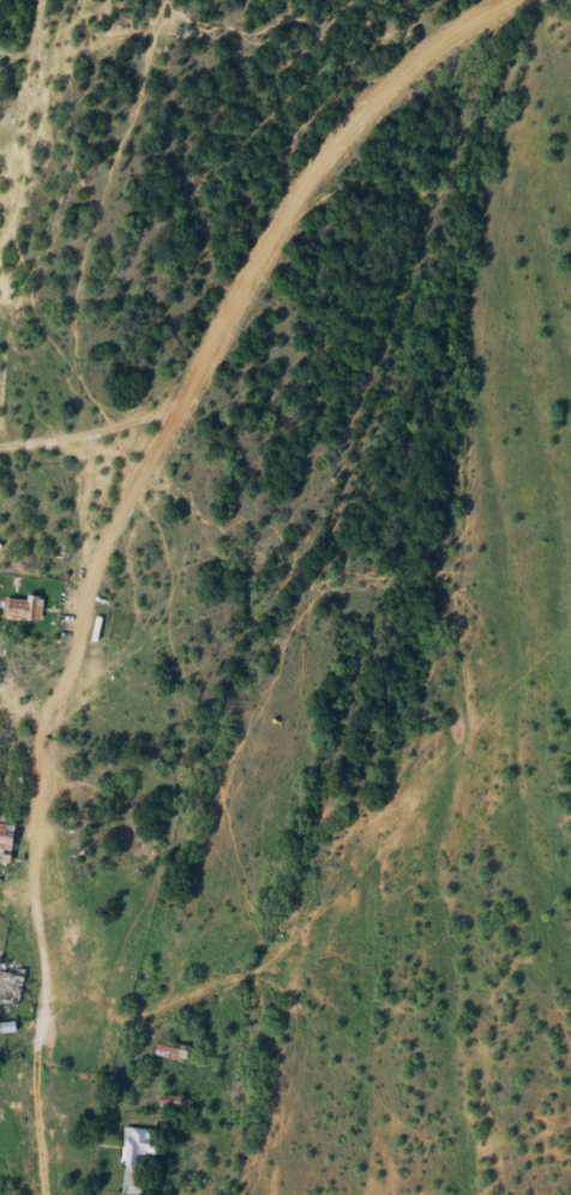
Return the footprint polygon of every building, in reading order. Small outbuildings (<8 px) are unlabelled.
[(7,623),(43,623),(43,600),(7,600),(7,623)] [(15,867),(21,824),(0,821),(0,865),(15,867)] [(25,1004),(25,970),(0,970),(0,1004),(25,1004)] [(182,1065),(186,1049),(160,1044),(156,1059),(182,1065)] [(150,1160),(159,1160),(160,1133),(126,1132),(123,1194),(149,1194),(150,1160)]
